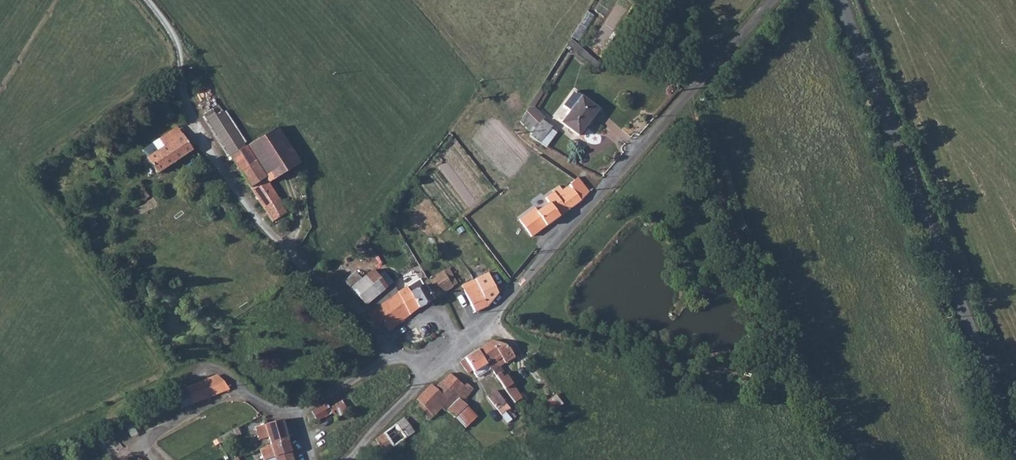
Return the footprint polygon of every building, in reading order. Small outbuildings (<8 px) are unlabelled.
[(598,54),(618,25),(606,17),(587,47),(598,54)] [(571,85),(560,99),(565,103),(557,116),(574,127),(594,101),(571,85)] [(517,127),(549,143),(557,128),(541,120),(545,113),(536,108),(544,92),(537,88),(517,127)] [(221,105),(204,115),(272,223),(276,220),(282,229),(294,221),(270,182),(248,147),(221,105)] [(645,115),(650,109),(644,105),(640,111),(645,115)] [(277,129),(255,142),(278,177),(299,164),(277,129)] [(186,153),(171,133),(166,136),(133,161),(147,180),(186,153)] [(278,177),(255,142),(248,147),(270,182),(278,177)] [(547,202),(543,205),(554,219),(572,207),(584,192),(574,177),(566,185),(560,177),(546,189),(548,192),(543,196),(547,202)] [(554,219),(543,205),(524,220),(521,217),(514,222),(521,232),(519,235),(523,240),(554,219)] [(75,227),(79,234),(88,227),(84,221),(75,227)] [(444,266),(429,274),(438,292),(453,283),(444,266)] [(429,274),(419,279),(420,281),(428,298),(438,292),(429,274)] [(469,315),(482,309),(493,295),(482,274),(457,288),(469,315)] [(349,278),(337,291),(345,298),(356,285),(349,278)] [(428,298),(420,281),(397,299),(391,293),(379,303),(375,298),(359,311),(367,320),(371,317),(384,330),(428,298)] [(508,346),(492,341),(474,352),(489,372),(498,366),(515,358),(508,346)] [(489,372),(474,352),(458,364),(469,376),(474,372),(479,378),(489,372)] [(498,366),(489,372),(496,381),(505,375),(498,366)] [(456,419),(468,405),(464,402),(475,390),(467,382),(464,385),(450,371),(435,387),(431,384),(417,399),(434,415),(442,407),(456,419)] [(505,375),(496,381),(503,391),(505,389),(513,383),(507,374),(505,375)] [(217,375),(179,391),(187,408),(230,389),(225,381),(217,375)] [(493,383),(482,393),(490,402),(500,393),(493,383)] [(513,383),(505,389),(514,403),(522,397),(513,383)] [(510,408),(500,393),(490,402),(502,414),(510,408)] [(544,401),(550,411),(562,404),(557,394),(544,401)] [(326,401),(311,410),(318,422),(346,406),(342,399),(329,406),(326,401)] [(479,416),(468,405),(456,419),(466,429),(479,416)] [(301,415),(304,425),(311,421),(307,411),(301,415)] [(416,431),(404,416),(375,439),(387,454),(416,431)] [(269,436),(272,444),(259,448),(263,459),(269,459),(275,458),(293,451),(284,418),(256,427),(260,439),(269,436)] [(293,451),(275,458),(269,459),(296,459),(293,451)]
